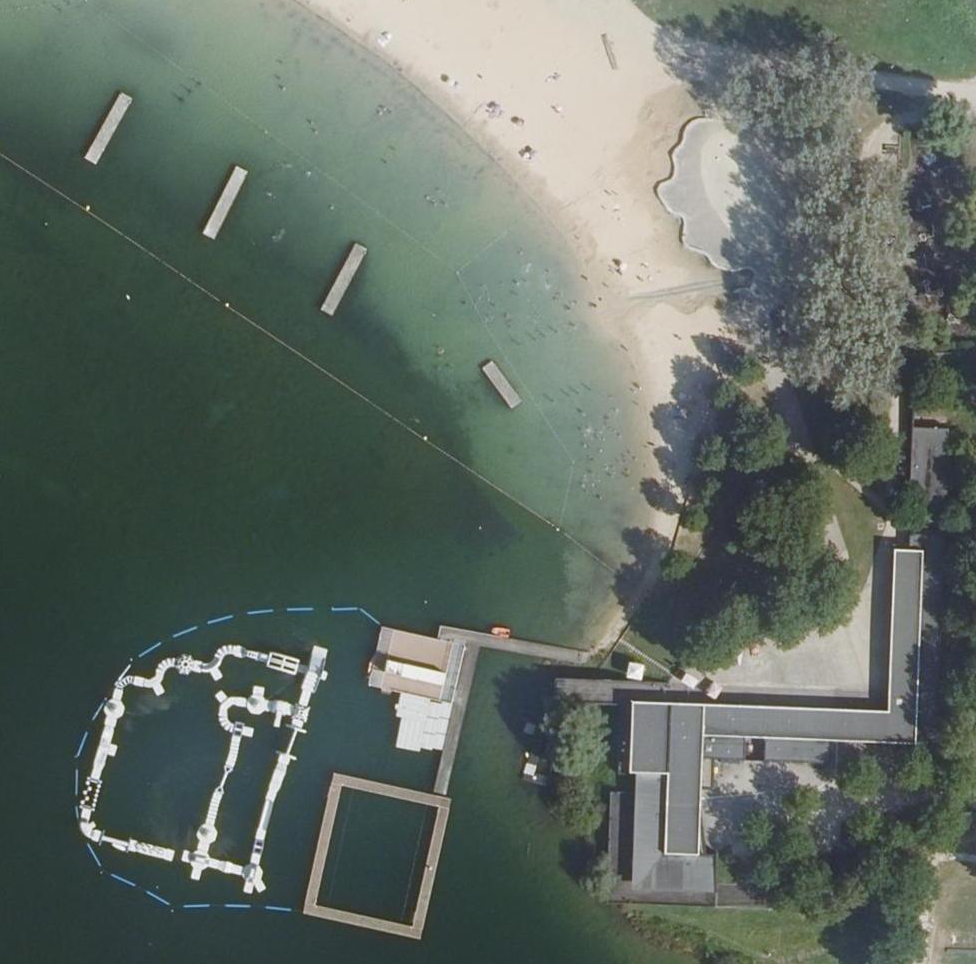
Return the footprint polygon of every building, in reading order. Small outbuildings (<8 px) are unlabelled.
[(902,520),(939,521),(942,428),(905,427),(902,520)] [(880,712),(630,704),(628,770),(663,771),(661,853),(692,854),(696,756),(822,760),(822,737),(874,738),(911,740),(911,729),(932,730),(938,534),(903,532),(903,546),(886,546),(881,689),(880,712)]
